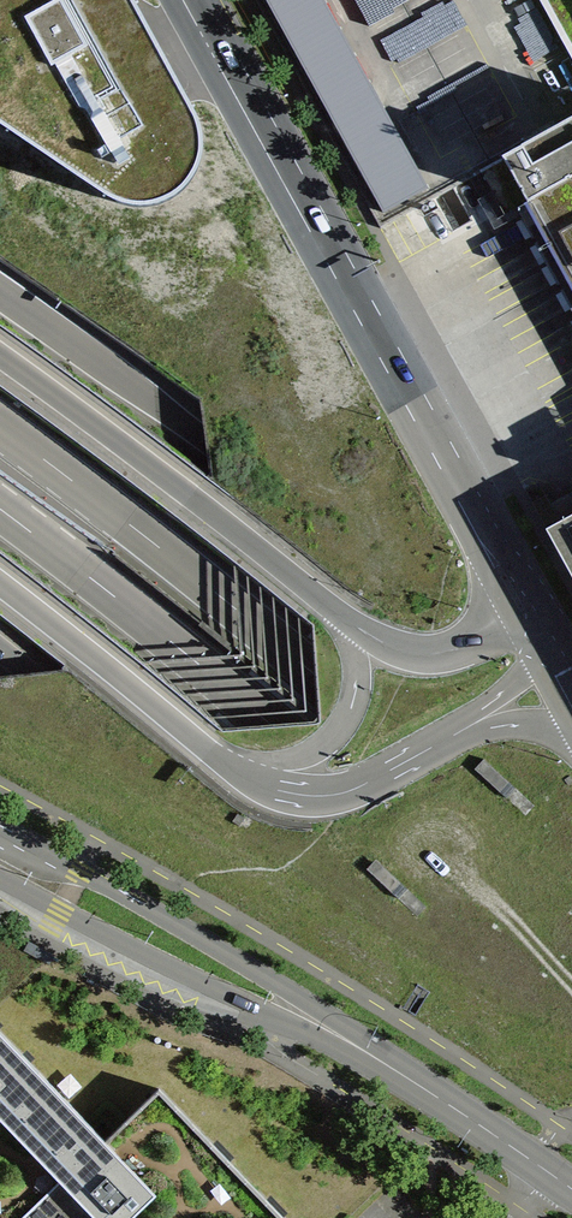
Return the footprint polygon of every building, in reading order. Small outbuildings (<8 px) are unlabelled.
[(105,197),(114,202),(129,206),(137,207),(155,205),(174,197),(187,185),(198,167),(201,155),(202,139),(197,119),(131,0),(0,0),(0,127),(105,197)] [(571,56),(571,0),(541,0),(571,56)] [(480,171),(482,172),(506,215),(524,205),(571,292),(571,117),(480,171)] [(546,529),(571,576),(571,514),(546,529)] [(159,1088),(105,1140),(0,1032),(0,1217),(283,1217),(159,1088)]
